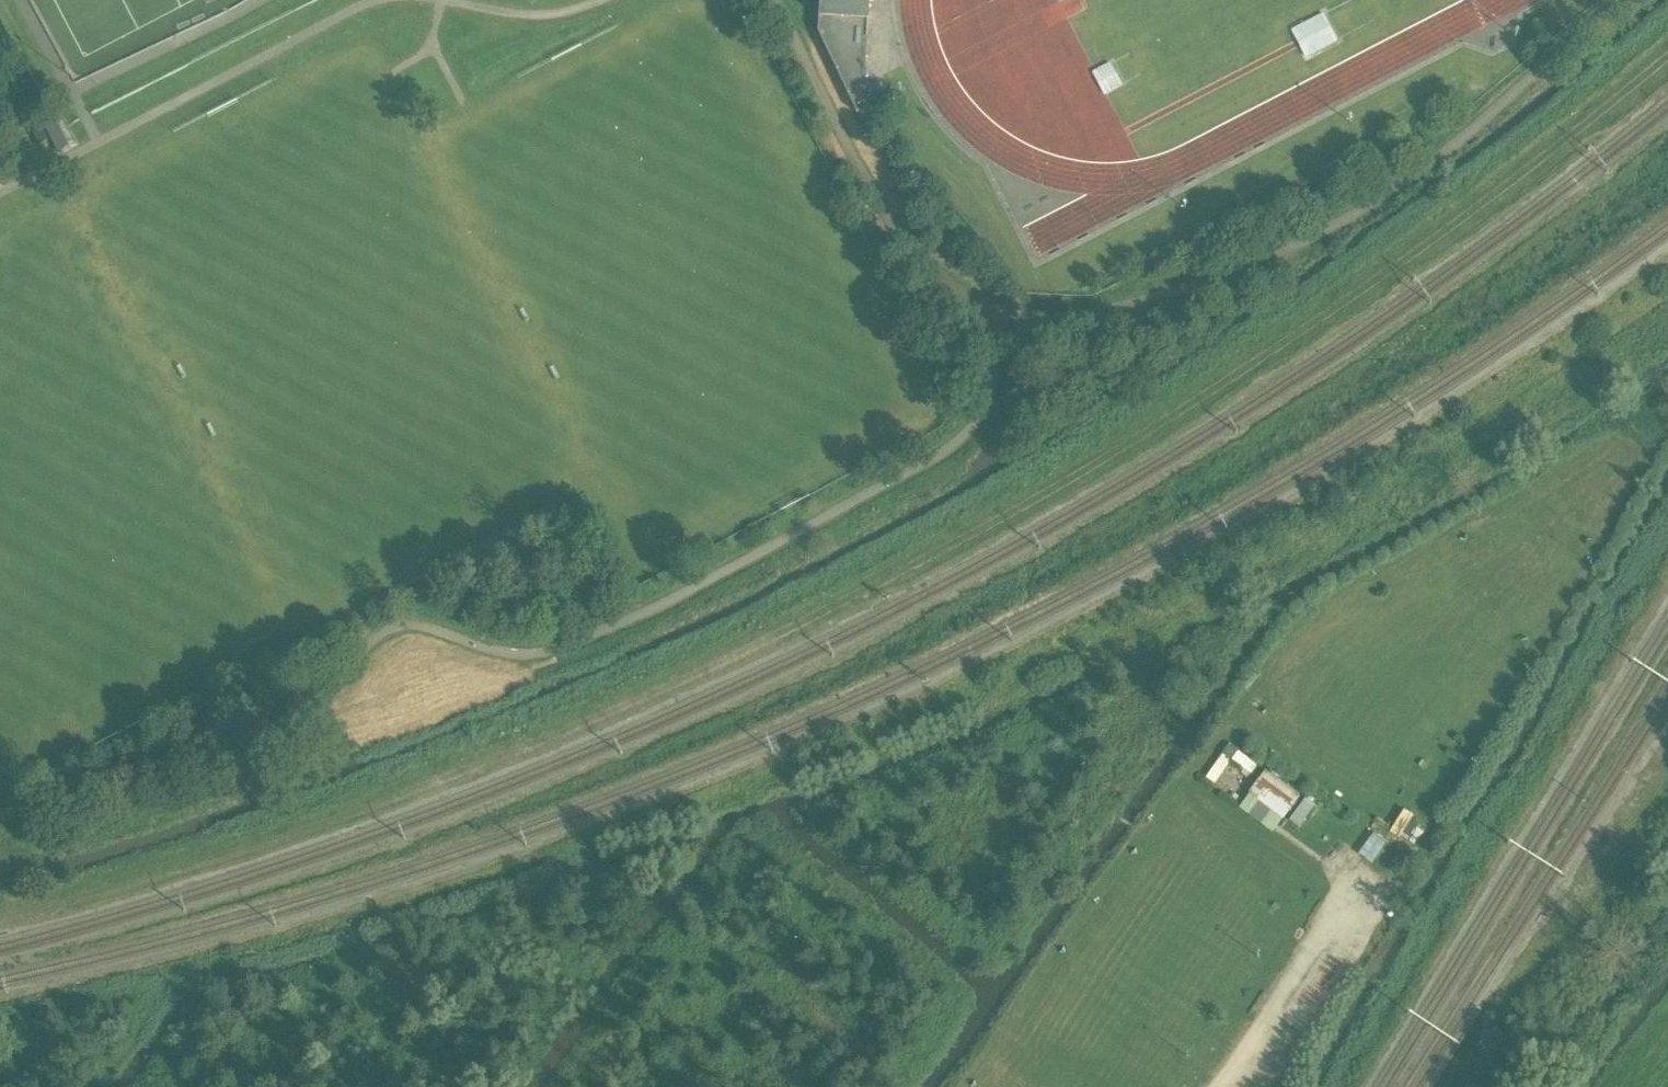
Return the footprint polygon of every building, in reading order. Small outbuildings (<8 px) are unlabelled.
[(857,113),(877,103),(865,77),(870,0),(820,0),(818,31),(829,55),(857,113)] [(1284,818),(1300,797),(1264,770),(1249,791),(1284,818)]
